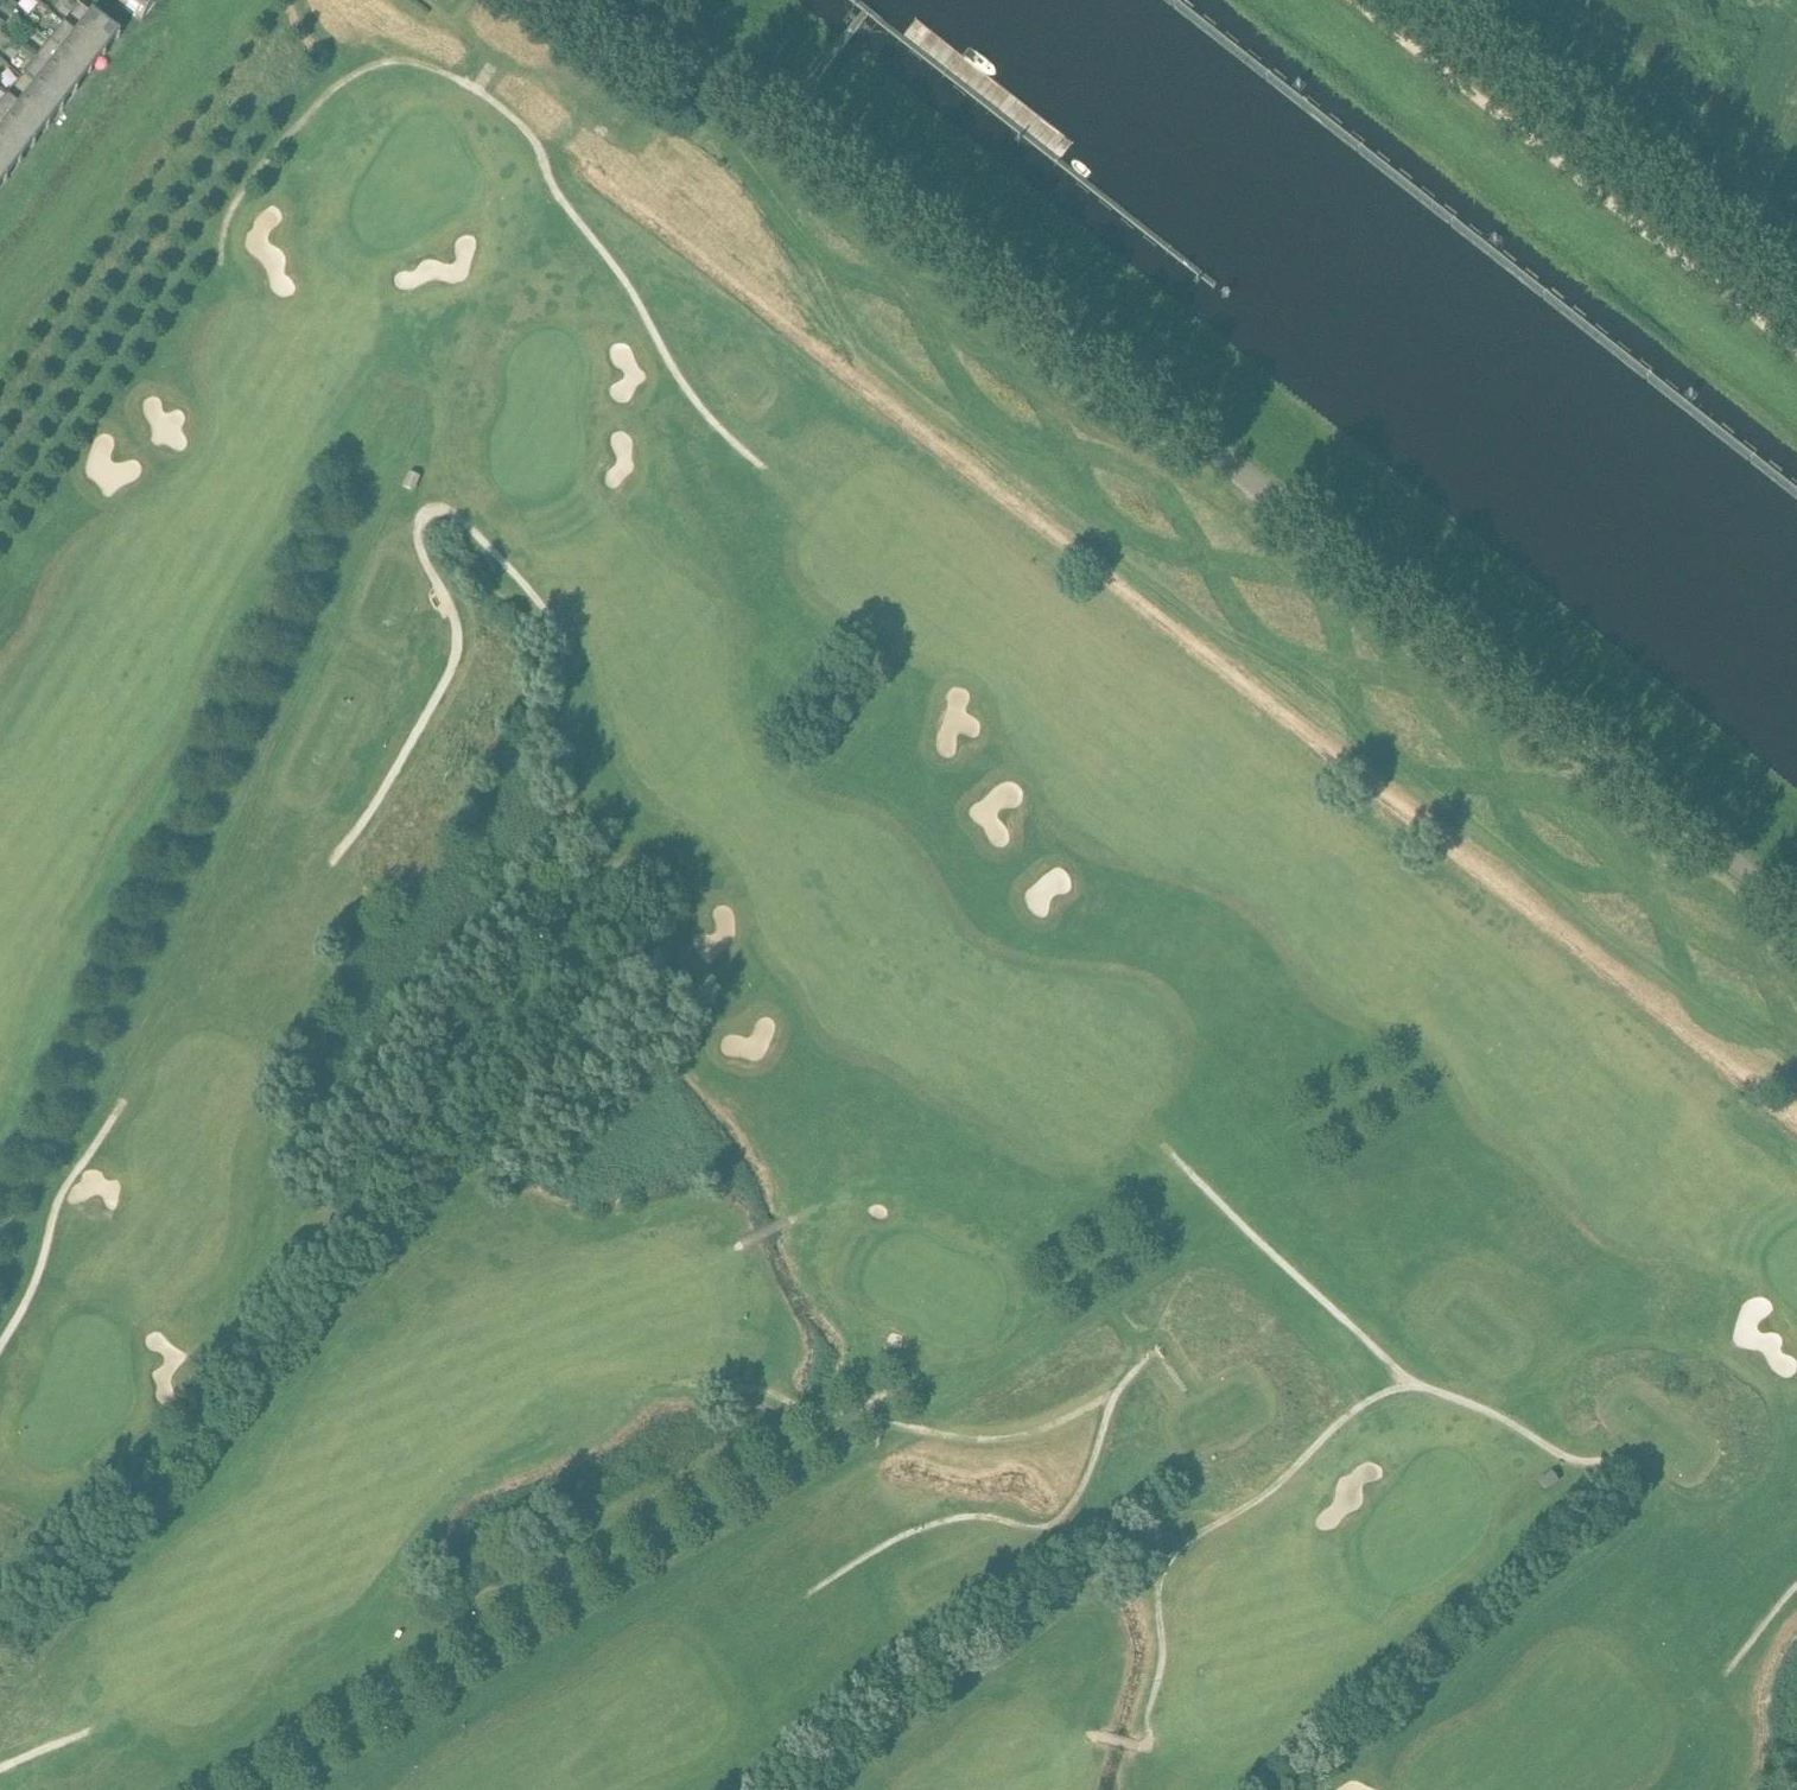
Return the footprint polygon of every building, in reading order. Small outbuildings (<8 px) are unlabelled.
[(0,2),(13,12),(18,6),(10,0),(1,0),(0,2)] [(114,4),(141,25),(161,0),(117,0),(114,4)] [(120,37),(115,33),(76,3),(75,4),(76,5),(63,23),(105,56),(106,55),(102,52),(115,36),(119,39),(120,37)] [(105,57),(105,56),(63,23),(49,41),(91,74),(92,73),(88,70),(101,54),(105,57)] [(91,75),(91,74),(49,41),(34,58),(77,92),(78,91),(74,88),(86,72),(91,75)] [(76,93),(77,92),(34,58),(20,76),(63,110),(64,109),(60,106),(72,90),(76,93)] [(62,111),(63,110),(20,76),(6,94),(49,128),(50,127),(46,124),(58,108),(62,111)] [(49,128),(6,94),(0,102),(0,118),(35,146),(36,145),(32,142),(44,126),(48,129),(49,128)] [(35,146),(0,118),(0,147),(21,164),(22,163),(18,160),(30,144),(34,147),(35,146)] [(21,164),(0,147),(0,176),(7,182),(8,181),(4,178),(16,162),(20,165),(21,164)]
